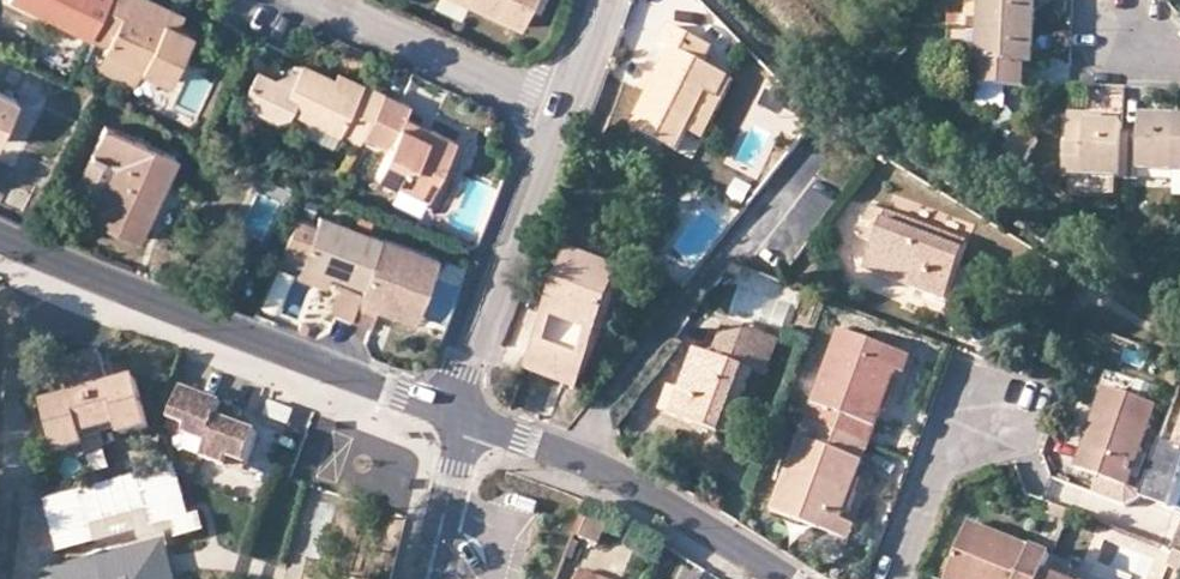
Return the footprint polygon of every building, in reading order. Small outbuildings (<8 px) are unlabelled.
[(108,0),(11,0),(91,37),(108,0)] [(91,37),(90,39),(107,46),(99,66),(133,82),(140,67),(170,82),(193,33),(176,26),(129,5),(130,0),(108,0),(91,37)] [(182,15),(150,0),(130,0),(129,5),(176,26),(182,15)] [(522,25),(534,0),(468,0),(522,25)] [(981,28),(1036,30),(1037,0),(982,0),(981,28)] [(705,65),(713,49),(670,27),(661,44),(673,51),(656,81),(649,95),(632,126),(678,151),(708,95),(718,100),(730,77),(705,65)] [(1035,65),(1036,30),(981,28),(970,29),(968,64),(980,65),(979,90),(1027,92),(1027,65),(1035,65)] [(364,136),(383,93),(365,85),(362,91),(335,78),(302,63),(301,68),(293,86),(281,80),(259,70),(243,105),(275,118),(294,111),(310,118),(340,132),(361,143),(364,136)] [(301,68),(281,80),(293,86),(301,68)] [(338,71),(335,78),(362,91),(365,85),(338,71)] [(730,77),(718,100),(708,95),(689,131),(703,138),(734,80),(730,77)] [(643,91),(649,95),(656,81),(650,78),(643,91)] [(0,89),(0,138),(18,98),(0,89)] [(383,93),(364,136),(390,150),(378,174),(430,198),(456,141),(433,130),(429,137),(402,125),(407,114),(411,106),(383,93)] [(1087,114),(1070,113),(1067,177),(1122,180),(1124,135),(1124,125),(1087,124),(1087,114)] [(434,127),(407,114),(402,125),(429,137),(433,130),(434,127)] [(1142,136),(1124,135),(1122,180),(1122,183),(1140,183),(1140,172),(1177,173),(1179,119),(1142,117),(1142,136)] [(333,146),(340,132),(310,118),(303,133),(333,146)] [(105,124),(91,156),(116,168),(93,218),(140,239),(176,157),(105,124)] [(116,168),(91,156),(77,187),(84,190),(75,210),(93,218),(116,168)] [(743,206),(749,192),(735,186),(729,199),(743,206)] [(969,244),(870,207),(857,236),(874,243),(865,270),(948,299),(969,244)] [(279,254),(302,262),(332,273),(364,284),(381,238),(319,216),(315,226),(295,219),(279,254)] [(381,238),(364,284),(362,292),(356,307),(376,314),(378,309),(381,301),(419,315),(439,260),(381,238)] [(624,274),(571,255),(528,369),(579,389),(624,274)] [(327,287),(332,273),(302,262),(297,276),(327,287)] [(356,307),(362,292),(341,284),(332,312),(352,319),(356,307)] [(416,323),(419,315),(381,301),(378,309),(416,323)] [(731,324),(717,359),(724,361),(729,347),(760,359),(754,373),(767,378),(781,344),(731,324)] [(807,422),(869,445),(897,372),(906,376),(912,358),(841,331),(807,422)] [(683,391),(673,416),(729,438),(754,373),(760,359),(729,347),(724,361),(717,359),(698,351),(683,391)] [(102,352),(62,362),(71,400),(44,407),(56,454),(87,446),(84,435),(118,427),(121,437),(150,429),(138,382),(111,389),(102,352)] [(659,411),(673,416),(683,391),(669,386),(659,411)] [(1156,409),(1108,389),(1077,467),(1126,486),(1156,409)] [(224,405),(183,390),(172,421),(189,427),(186,436),(210,444),(224,405)] [(288,426),(294,411),(270,402),(265,417),(288,426)] [(243,412),(224,405),(210,444),(204,458),(228,466),(230,458),(248,465),(259,434),(238,426),(243,412)] [(869,445),(807,422),(773,513),(821,530),(826,515),(842,521),(869,445)] [(1172,446),(1160,441),(1138,499),(1162,508),(1179,459),(1179,425),(1172,446)] [(172,467),(47,502),(62,554),(96,544),(91,526),(148,510),(153,528),(170,523),(175,540),(191,535),(172,467)] [(607,521),(590,515),(582,537),(598,544),(607,521)] [(850,541),(856,526),(842,521),(826,515),(821,530),(850,541)] [(969,524),(946,578),(1044,578),(1052,558),(969,524)] [(1179,525),(1170,551),(1176,553),(1179,555),(1179,525)] [(115,552),(118,563),(158,553),(164,578),(177,578),(167,539),(115,552)] [(158,553),(118,563),(115,552),(91,558),(94,569),(51,578),(52,578),(164,578),(158,553)] [(1176,553),(1169,569),(1179,573),(1179,555),(1176,553)] [(40,578),(52,578),(51,578),(94,569),(91,558),(38,571),(40,578)] [(1052,558),(1044,578),(1067,578),(1072,567),(1052,558)] [(581,570),(578,578),(604,578),(581,570)]
